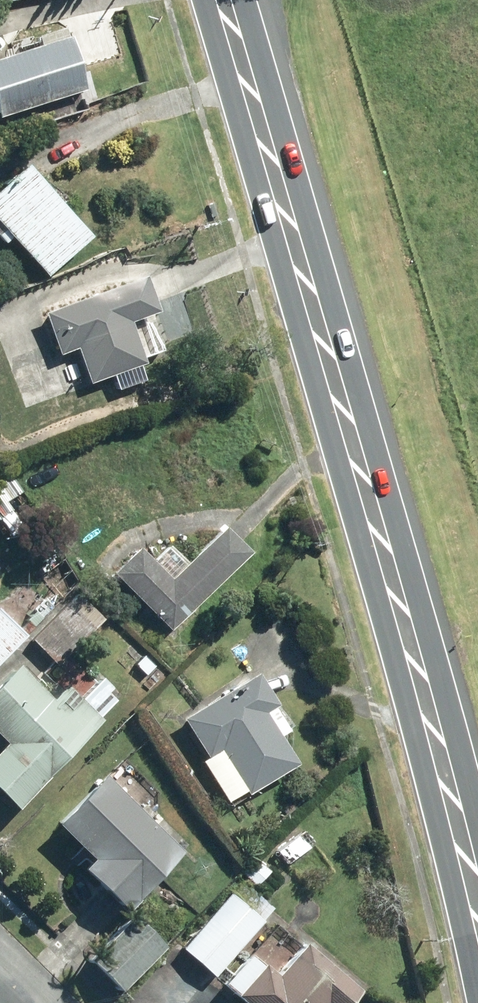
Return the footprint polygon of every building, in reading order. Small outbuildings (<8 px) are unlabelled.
[(0,53),(0,113),(76,89),(59,35),(0,53)] [(6,236),(41,273),(83,234),(13,159),(0,172),(0,241),(6,236)] [(108,373),(114,390),(139,381),(132,364),(137,362),(121,319),(148,309),(135,275),(38,311),(54,353),(73,346),(86,382),(108,373)] [(0,480),(0,525),(14,515),(9,507),(24,497),(7,472),(0,480)] [(131,547),(107,573),(165,629),(240,550),(214,525),(179,562),(165,548),(149,565),(131,547)] [(74,594),(28,640),(55,666),(101,620),(74,594)] [(4,657),(24,637),(0,612),(0,661),(4,657)] [(140,656),(132,665),(143,676),(151,667),(140,656)] [(0,678),(0,738),(5,743),(0,748),(0,794),(15,808),(104,719),(101,717),(116,701),(99,684),(83,701),(67,685),(51,700),(15,664),(0,678)] [(255,711),(268,703),(247,672),(177,718),(202,756),(214,748),(243,793),(289,762),(255,711)] [(49,823),(85,858),(75,869),(117,910),(175,851),(97,774),(49,823)] [(300,833),(279,849),(291,864),(312,848),(300,833)] [(258,887),(272,872),(263,863),(249,878),(258,887)] [(234,893),(186,950),(219,978),(267,922),(265,921),(276,909),(256,892),(246,903),(234,893)] [(140,917),(95,961),(125,992),(171,947),(168,944),(140,917)] [(220,984),(242,1002),(344,1002),(355,990),(300,943),(271,976),(246,954),(220,984)]
